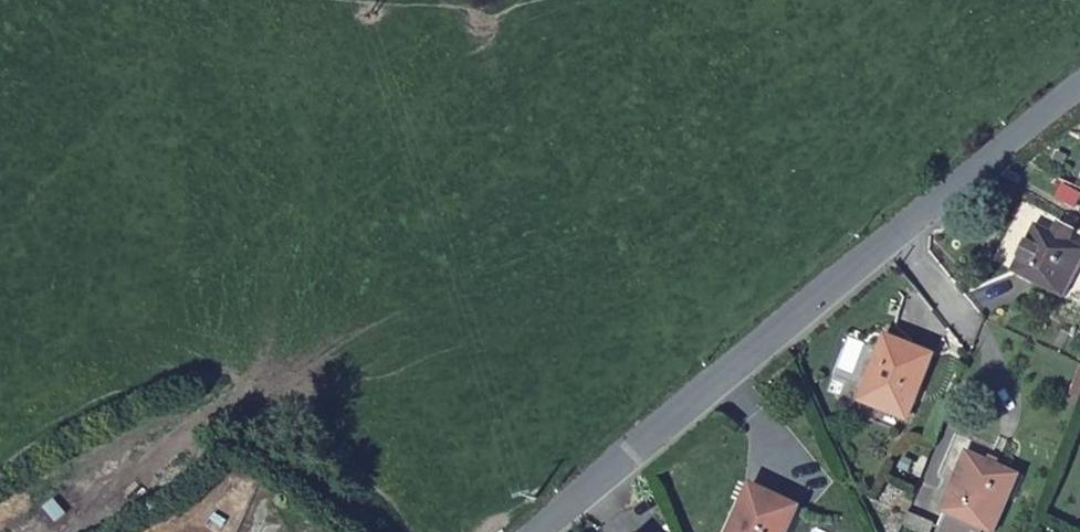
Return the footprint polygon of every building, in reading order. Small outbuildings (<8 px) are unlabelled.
[(1064,280),(1079,251),(1079,232),(1069,226),(1058,220),(1040,210),(1015,254),(1064,280)] [(1063,210),(1058,220),(1069,226),(1074,216),(1063,210)] [(865,388),(912,405),(934,341),(888,325),(865,388)] [(977,531),(983,531),(991,517),(1001,521),(1027,460),(976,438),(950,497),(954,499),(946,518),(977,531)] [(759,481),(736,531),(791,531),(805,501),(759,481)]
